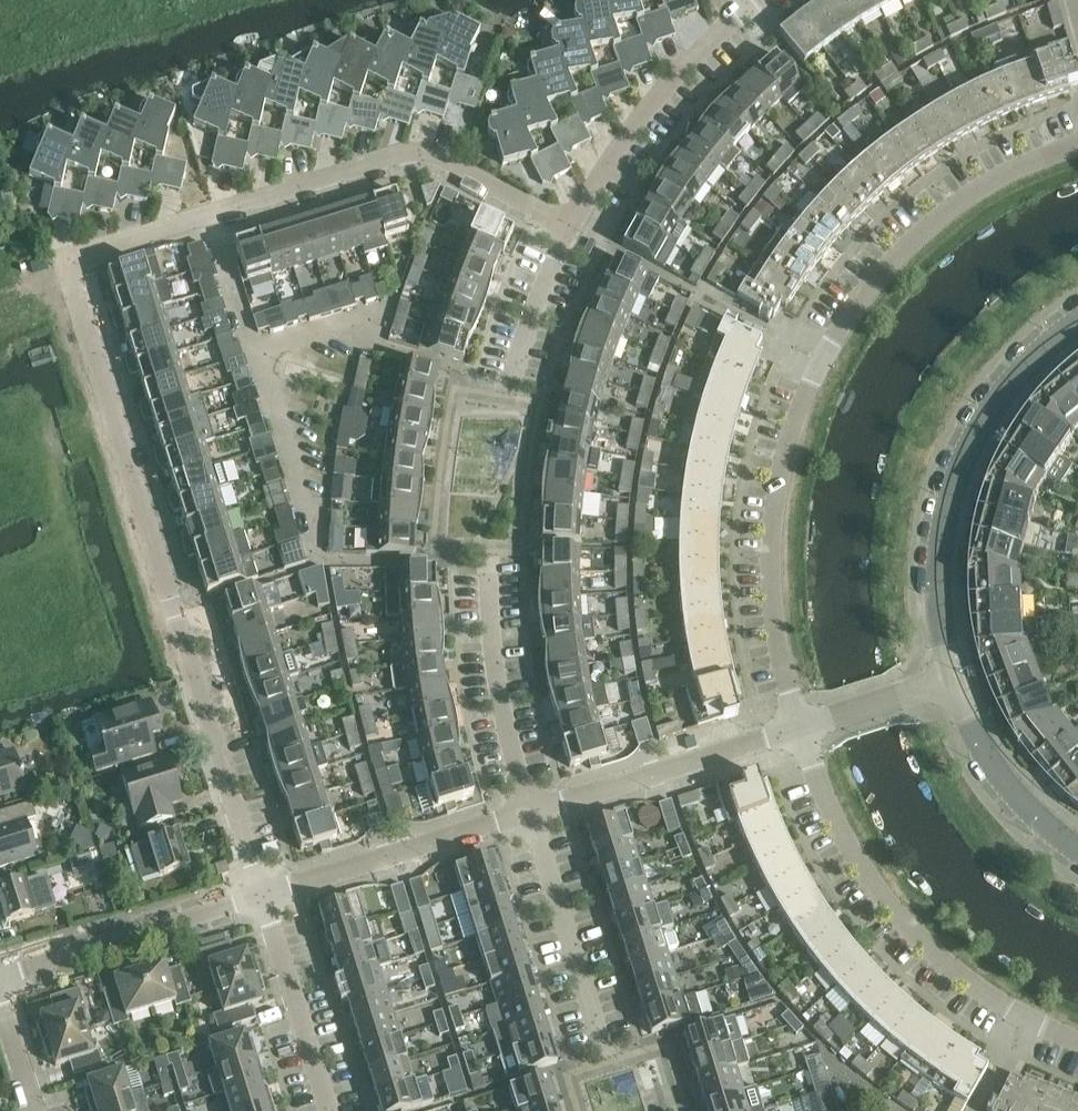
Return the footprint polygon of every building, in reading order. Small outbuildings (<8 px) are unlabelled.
[(612,22),(609,23),(609,22),(605,0),(598,0),(577,3),(578,6),(576,7),(574,11),(575,18),(579,22),(581,22),(581,26),(582,26),(586,49),(586,50),(589,49),(612,45),(612,46),(619,64),(619,65),(621,68),(627,66),(631,65),(632,67),(633,70),(638,68),(652,63),(645,41),(644,41),(643,38),(642,37),(620,45),(612,22)] [(637,0),(605,0),(609,22),(609,23),(612,22),(635,18),(635,19),(642,37),(643,38),(644,41),(645,41),(648,40),(654,38),(656,43),(675,37),(668,14),(667,14),(666,10),(665,11),(643,18),(637,0)] [(665,11),(666,10),(667,14),(668,14),(677,11),(679,16),(699,10),(695,0),(661,0),(665,11)] [(818,3),(840,36),(859,23),(845,0),(823,0),(818,3)] [(859,23),(878,12),(872,0),(845,0),(859,23)] [(878,12),(898,1),(898,0),(872,0),(878,12)] [(812,8),(799,18),(822,49),(840,36),(818,3),(812,8)] [(1047,6),(1053,29),(1064,26),(1057,3),(1047,6)] [(1002,4),(993,7),(997,17),(1006,14),(1002,4)] [(997,17),(993,7),(984,11),(988,21),(997,17)] [(822,49),(799,18),(792,23),(779,33),(804,63),(822,49)] [(487,85),(464,78),(471,54),(469,52),(480,32),(454,19),(454,21),(452,20),(428,26),(426,30),(445,39),(434,60),(434,61),(436,62),(457,73),(451,93),(450,97),(451,97),(461,100),(459,106),(478,112),(487,85)] [(964,20),(955,24),(960,34),(969,29),(964,20)] [(960,34),(955,24),(946,28),(951,38),(960,34)] [(997,25),(980,32),(984,42),(1001,35),(997,25)] [(595,67),(589,49),(586,50),(586,49),(582,26),(581,26),(554,30),(555,33),(553,33),(551,38),(552,45),(555,49),(557,49),(558,52),(563,76),(564,77),(568,77),(590,72),(590,73),(597,89),(597,91),(598,90),(599,94),(600,94),(608,92),(610,97),(628,91),(629,90),(621,68),(619,65),(619,64),(597,72),(595,67)] [(429,85),(436,62),(434,61),(434,60),(445,39),(426,30),(420,27),(419,29),(417,28),(412,31),(409,37),(409,42),(411,43),(410,47),(399,68),(400,68),(399,69),(401,69),(423,81),(422,82),(416,100),(417,100),(416,104),(426,108),(424,113),(444,120),(451,97),(450,97),(451,93),(430,86),(429,85)] [(984,42),(980,32),(971,36),(975,46),(984,42)] [(394,93),(401,69),(399,69),(400,68),(399,68),(410,47),(385,34),(384,37),(382,36),(378,38),(374,45),(375,50),(377,51),(375,54),(375,55),(364,75),(365,76),(367,77),(388,88),(388,89),(383,105),(382,107),(382,108),(381,112),(382,112),(383,112),(392,115),(389,121),(409,127),(413,114),(416,104),(417,100),(416,100),(394,93)] [(928,38),(919,43),(924,53),(933,47),(928,38)] [(360,98),(367,77),(365,76),(364,75),(375,55),(375,54),(351,42),(349,44),(347,43),(326,56),(341,62),(330,83),(331,84),(330,84),(333,85),(353,96),(349,112),(347,115),(348,115),(347,120),(351,121),(357,123),(355,128),(374,135),(382,112),(381,112),(382,108),(382,107),(383,105),(360,98)] [(1030,54),(1046,99),(1069,92),(1067,87),(1077,84),(1077,76),(1068,42),(1053,47),(1030,54)] [(924,53),(919,43),(911,48),(916,57),(924,53)] [(901,49),(891,55),(899,67),(908,62),(901,49)] [(327,105),(333,85),(330,84),(331,84),(330,83),(341,62),(326,56),(313,51),(312,53),(309,53),(292,62),(282,58),(281,62),(305,72),(296,94),(296,95),(298,96),(320,105),(315,124),(316,125),(316,126),(315,129),(316,129),(317,129),(319,130),(325,132),(323,137),(342,142),(347,120),(348,115),(347,115),(349,112),(335,108),(327,105)] [(941,51),(932,56),(937,65),(946,61),(941,51)] [(576,97),(568,77),(564,77),(563,76),(558,52),(529,61),(530,64),(528,65),(527,69),(529,76),(533,80),(535,79),(536,83),(543,105),(544,106),(546,105),(569,98),(569,99),(577,117),(578,116),(580,121),(581,120),(589,117),(591,122),(608,115),(600,94),(599,94),(598,90),(597,91),(597,89),(586,93),(576,97)] [(992,68),(996,77),(1013,112),(1025,107),(1046,99),(1030,54),(1016,59),(992,68)] [(775,55),(757,71),(782,99),(800,82),(775,55)] [(937,65),(932,56),(923,61),(928,70),(937,65)] [(293,119),(298,96),(296,95),(296,94),(305,72),(281,62),(279,61),(278,64),(276,63),(270,65),(260,69),(257,77),(268,81),(271,83),(265,96),(262,104),(262,105),(264,106),(286,115),(286,116),(281,135),(282,135),(282,136),(281,139),(282,139),(285,140),(292,142),(290,147),(310,152),(316,129),(315,129),(316,126),(316,125),(315,124),(293,119)] [(891,64),(883,69),(889,79),(897,73),(891,64)] [(874,75),(881,85),(889,79),(883,69),(874,75)] [(757,71),(739,87),(739,88),(765,115),(782,99),(757,71)] [(258,129),(264,106),(262,105),(262,104),(265,96),(271,83),(268,81),(257,77),(245,72),(244,75),(242,74),(238,77),(237,80),(235,83),(236,86),(236,88),(238,89),(237,93),(233,103),(228,115),(228,116),(230,117),(252,126),(247,145),(248,145),(248,146),(247,150),(248,150),(254,151),(258,152),(258,154),(257,158),(263,159),(277,162),(282,139),(281,139),(282,136),(282,135),(281,135),(258,129)] [(519,73),(507,76),(510,89),(523,85),(519,73)] [(897,73),(889,79),(895,87),(903,81),(897,73)] [(996,77),(974,87),(992,121),(1013,112),(996,77)] [(889,79),(881,85),(886,93),(895,87),(889,79)] [(860,81),(852,87),(859,96),(866,90),(860,81)] [(225,140),(230,117),(228,116),(228,115),(233,103),(237,93),(235,92),(211,82),(210,85),(208,84),(192,91),(193,99),(203,104),(193,125),(218,136),(217,141),(216,144),(212,160),(213,160),(224,163),(223,168),(227,169),(229,169),(243,173),(248,150),(247,150),(248,146),(248,145),(247,145),(225,140)] [(556,127),(546,105),(544,106),(543,105),(536,83),(510,91),(510,93),(509,94),(507,99),(507,100),(509,106),(513,109),(515,109),(516,112),(517,112),(523,133),(523,134),(523,135),(524,135),(526,135),(549,128),(549,129),(558,146),(560,150),(561,149),(570,145),(573,150),(591,141),(581,120),(580,121),(578,116),(577,117),(556,127)] [(726,97),(720,103),(749,131),(765,115),(739,88),(739,87),(732,92),(726,97)] [(859,96),(852,87),(844,93),(851,102),(859,96)] [(974,87),(953,98),(972,131),(992,121),(974,87)] [(879,90),(869,96),(875,106),(885,99),(879,90)] [(953,98),(931,110),(953,142),(972,131),(953,98)] [(142,119),(141,123),(132,145),(134,146),(156,155),(152,175),(151,179),(152,179),(162,182),(161,187),(181,192),(187,165),(163,159),(169,134),(167,133),(175,112),(149,102),(148,104),(146,104),(142,107),(139,113),(140,118),(142,119)] [(708,115),(703,122),(734,148),(749,131),(720,103),(714,109),(708,115)] [(852,109),(844,116),(851,124),(859,118),(852,109)] [(931,110),(911,123),(934,155),(953,142),(931,110)] [(129,170),(134,146),(132,145),(141,123),(115,112),(114,115),(112,114),(108,117),(107,119),(105,124),(106,127),(106,129),(108,130),(106,133),(107,134),(98,155),(98,156),(100,157),(122,166),(118,186),(119,186),(118,190),(128,192),(127,198),(147,202),(152,180),(152,179),(151,179),(152,175),(129,170)] [(536,155),(526,135),(524,135),(523,135),(523,134),(523,133),(517,112),(516,112),(496,118),(490,120),(491,123),(490,123),(489,123),(487,128),(489,135),(493,139),(495,138),(500,154),(503,165),(529,157),(530,160),(541,182),(543,185),(544,184),(541,179),(550,174),(553,180),(561,176),(562,175),(571,171),(561,149),(560,150),(558,146),(547,151),(537,156),(536,155)] [(818,115),(807,125),(814,133),(825,123),(818,115)] [(851,124),(844,116),(837,122),(843,130),(851,124)] [(444,118),(441,129),(452,132),(455,122),(444,118)] [(693,135),(689,143),(719,166),(734,148),(703,122),(698,128),(693,135)] [(94,181),(100,157),(98,156),(98,155),(107,134),(106,133),(104,133),(81,123),(80,126),(78,125),(74,128),(73,129),(71,134),(72,137),(72,139),(74,140),(73,144),(64,166),(65,166),(64,167),(66,167),(88,177),(88,178),(84,196),(85,196),(85,197),(84,200),(84,201),(87,201),(95,203),(93,208),(113,213),(118,191),(118,190),(119,186),(118,186),(94,181)] [(911,123),(891,137),(915,167),(934,155),(911,123)] [(814,133),(807,125),(795,136),(803,144),(814,133)] [(833,125),(825,133),(832,141),(840,134),(833,125)] [(60,191),(66,167),(64,167),(65,166),(64,166),(73,144),(47,133),(46,136),(45,135),(40,138),(38,145),(38,150),(40,150),(30,176),(55,187),(48,216),(49,217),(50,211),(60,213),(59,219),(79,224),(84,201),(84,200),(85,197),(85,196),(84,196),(60,191)] [(891,137),(872,151),(897,181),(915,167),(891,137)] [(677,154),(672,160),(705,185),(719,166),(689,143),(683,148),(677,154)] [(812,144),(805,151),(812,159),(820,152),(812,144)] [(786,145),(776,156),(784,164),(794,152),(786,145)] [(812,159),(805,151),(798,158),(805,166),(812,159)] [(872,151),(853,167),(880,196),(897,181),(872,151)] [(784,164),(776,156),(765,168),(774,175),(784,164)] [(662,174),(657,181),(692,203),(705,185),(672,160),(666,167),(662,174)] [(853,167),(836,184),(864,211),(880,196),(853,167)] [(757,177),(748,189),(756,196),(766,184),(757,177)] [(653,188),(650,195),(647,203),(679,223),(692,203),(657,181),(653,188)] [(776,183),(769,190),(778,197),(784,189),(776,183)] [(836,184),(819,201),(848,227),(864,211),(836,184)] [(422,189),(427,207),(431,206),(440,187),(436,185),(422,189)] [(440,199),(454,206),(459,196),(445,189),(440,199)] [(756,196),(748,189),(738,201),(746,208),(756,196)] [(372,190),(370,191),(385,240),(408,232),(396,193),(381,197),(378,190),(375,190),(372,190)] [(778,197),(769,190),(763,198),(771,205),(778,197)] [(364,202),(350,207),(362,247),(385,240),(370,191),(366,192),(364,193),(362,194),(364,202)] [(819,201),(803,219),(833,244),(848,227),(819,201)] [(761,202),(754,211),(767,221),(773,212),(761,202)] [(647,203),(635,223),(676,247),(688,228),(679,223),(647,203)] [(327,205),(324,205),(339,254),(362,247),(350,207),(335,212),(332,204),(327,205)] [(319,216),(304,221),(316,261),(339,254),(324,205),(321,206),(319,207),(316,209),(319,216)] [(465,236),(467,237),(502,252),(501,252),(503,253),(514,231),(495,222),(498,216),(488,210),(485,217),(476,213),(465,236)] [(730,211),(722,224),(731,230),(739,218),(730,211)] [(753,211),(741,227),(749,233),(762,217),(753,211)] [(281,219),(278,219),(293,268),(316,261),(304,221),(289,226),(287,218),(281,219)] [(273,231),(258,235),(270,275),(293,268),(278,219),(276,220),(273,222),(271,223),(273,231)] [(803,219),(788,238),(819,261),(833,244),(803,219)] [(676,247),(635,223),(622,245),(655,263),(664,268),(676,247)] [(731,230),(722,224),(713,237),(722,243),(731,230)] [(422,228),(416,243),(426,247),(432,233),(422,228)] [(765,253),(757,265),(798,291),(805,280),(819,261),(788,238),(780,232),(765,253)] [(270,275),(258,235),(235,243),(247,282),(249,282),(252,291),(273,285),(270,275)] [(467,237),(458,259),(492,273),(493,272),(501,252),(502,252),(467,237)] [(206,254),(202,243),(188,247),(191,259),(206,254)] [(706,248),(698,261),(708,266),(716,253),(706,248)] [(417,254),(412,268),(422,272),(427,257),(417,254)] [(616,258),(605,280),(639,296),(649,274),(616,258)] [(458,259),(449,282),(488,296),(490,288),(492,280),(493,272),(492,273),(458,259)] [(107,273),(115,296),(154,284),(147,260),(107,273)] [(708,266),(698,261),(690,274),(693,275),(700,280),(708,266)] [(707,282),(716,287),(726,269),(717,264),(707,282)] [(798,291),(757,265),(744,285),(736,298),(773,319),(780,307),(785,310),(798,291)] [(422,272),(412,268),(407,283),(417,286),(422,272)] [(384,277),(389,292),(400,288),(396,273),(384,277)] [(693,275),(688,282),(696,287),(697,286),(700,280),(693,275)] [(371,276),(359,280),(360,285),(350,288),(354,303),(365,299),(366,303),(379,299),(371,276)] [(199,284),(202,294),(217,289),(213,279),(199,284)] [(113,322),(161,307),(172,303),(165,280),(154,284),(115,296),(119,311),(112,313),(112,316),(112,319),(113,322)] [(605,280),(595,302),(629,317),(639,296),(605,280)] [(449,282),(441,305),(480,318),(483,311),(486,303),(488,296),(449,282)] [(354,303),(350,288),(339,291),(344,306),(354,303)] [(217,289),(202,294),(205,305),(220,300),(217,289)] [(678,297),(672,311),(682,316),(688,302),(678,297)] [(315,299),(304,302),(309,317),(319,313),(315,299)] [(309,317),(304,302),(293,305),(298,320),(309,317)] [(400,302),(395,317),(406,320),(410,305),(400,302)] [(586,316),(582,323),(621,338),(629,317),(595,302),(590,309),(586,316)] [(441,305),(433,328),(469,339),(470,339),(473,332),(477,325),(480,318),(441,305)] [(124,327),(129,342),(169,330),(161,307),(113,322),(114,324),(115,327),(117,329),(124,327)] [(684,326),(694,331),(702,313),(693,308),(684,326)] [(287,328),(281,309),(264,314),(253,318),(258,333),(269,329),(270,333),(287,328)] [(682,316),(672,311),(665,325),(675,330),(682,316)] [(213,330),(216,340),(231,335),(224,313),(201,320),(204,332),(213,330)] [(406,320),(395,317),(391,331),(402,334),(406,320)] [(576,339),(574,347),(613,360),(621,338),(582,323),(579,331),(576,339)] [(723,323),(706,362),(752,378),(761,356),(756,354),(761,342),(723,323)] [(469,339),(433,328),(424,325),(417,349),(463,362),(470,339),(469,339)] [(126,365),(127,367),(176,352),(169,330),(129,342),(134,357),(126,359),(126,362),(126,365)] [(231,335),(216,340),(219,351),(234,346),(231,335)] [(660,337),(655,351),(665,355),(671,341),(660,337)] [(570,364),(569,372),(570,372),(606,382),(613,360),(574,347),(572,355),(570,364)] [(665,355),(655,351),(649,365),(660,369),(665,355)] [(139,373),(143,388),(183,375),(176,352),(127,367),(128,370),(129,373),(131,375),(139,373)] [(359,360),(356,375),(367,378),(370,363),(359,360)] [(403,360),(397,384),(434,392),(439,369),(403,360)] [(693,400),(702,403),(740,412),(747,390),(752,378),(706,362),(701,376),(693,400)] [(667,368),(661,387),(672,390),(677,371),(667,368)] [(231,374),(235,384),(249,380),(246,369),(231,374)] [(569,372),(563,395),(600,404),(606,382),(570,372),(569,372)] [(1063,384),(1077,403),(1077,372),(1063,384)] [(141,410),(141,413),(190,398),(183,375),(143,388),(148,402),(140,405),(140,408),(141,410)] [(353,390),(351,400),(362,402),(364,393),(367,378),(356,375),(353,390)] [(645,378),(641,392),(651,396),(656,381),(645,378)] [(249,380),(235,384),(238,395),(253,390),(249,380)] [(397,384),(392,408),(433,415),(433,407),(434,400),(434,392),(397,384)] [(1045,399),(1072,434),(1077,429),(1077,403),(1063,384),(1045,399)] [(651,396),(641,392),(636,407),(647,410),(651,396)] [(563,395),(558,419),(595,426),(600,404),(563,395)] [(153,418),(157,433),(197,421),(190,398),(141,413),(142,416),(144,418),(145,421),(153,418)] [(1036,415),(1024,434),(1060,458),(1074,437),(1075,436),(1072,434),(1045,399),(1029,411),(1030,413),(1032,412),(1036,415)] [(349,411),(346,425),(357,427),(360,412),(362,402),(351,400),(349,411)] [(656,402),(654,412),(664,415),(666,405),(656,402)] [(246,420),(249,430),(264,425),(257,403),(233,410),(237,422),(246,420)] [(702,403),(695,426),(734,433),(740,412),(702,403)] [(392,408),(388,432),(429,438),(431,431),(432,423),(433,415),(392,408)] [(664,415),(654,412),(651,421),(662,424),(664,415)] [(558,419),(552,442),(589,450),(595,426),(558,419)] [(633,419),(630,434),(641,437),(644,422),(633,419)] [(155,456),(155,459),(204,444),(197,421),(157,433),(162,448),(154,451),(154,453),(155,456)] [(264,425),(249,430),(252,440),(267,436),(264,425)] [(357,427),(346,425),(343,440),(354,442),(357,427)] [(695,426),(690,449),(729,455),(734,433),(695,426)] [(388,432),(384,456),(422,461),(425,454),(427,446),(429,438),(388,432)] [(641,437),(630,434),(626,449),(637,452),(641,437)] [(1024,434),(1011,454),(1047,478),(1060,458),(1024,434)] [(547,458),(545,466),(586,472),(589,450),(552,442),(550,450),(547,458)] [(167,464),(172,479),(211,467),(204,444),(155,459),(156,462),(158,464),(159,467),(167,464)] [(690,449),(685,473),(724,477),(729,455),(690,449)] [(644,453),(642,463),(653,465),(654,455),(644,453)] [(1011,454),(997,474),(1034,498),(1047,478),(1011,454)] [(384,456),(382,480),(423,484),(423,477),(423,469),(422,461),(384,456)] [(260,465),(263,476),(278,471),(275,460),(260,465)] [(341,461),(339,476),(350,477),(352,462),(341,461)] [(624,462),(622,478),(633,479),(635,464),(624,462)] [(653,465),(642,463),(640,473),(651,475),(653,465)] [(542,483),(542,491),(583,495),(586,472),(545,466),(544,474),(542,483)] [(169,502),(170,505),(219,489),(211,467),(172,479),(176,494),(168,496),(169,499),(169,502)] [(278,471),(263,476),(266,486),(281,481),(278,471)] [(640,473),(637,490),(650,491),(652,492),(655,476),(651,475),(640,473)] [(685,473),(682,496),(721,499),(724,477),(685,473)] [(994,491),(988,513),(1030,525),(1037,500),(1034,498),(997,474),(987,490),(988,491),(989,490),(994,491)] [(333,479),(332,491),(332,502),(348,503),(350,477),(339,476),(339,480),(333,479)] [(633,479),(622,478),(619,493),(630,494),(633,479)] [(374,480),(372,504),(421,508),(422,500),(422,492),(423,484),(382,480),(374,480)] [(181,510),(186,525),(226,512),(219,489),(170,505),(171,507),(172,510),(173,512),(181,510)] [(542,508),(543,516),(581,518),(583,495),(542,491),(542,499),(542,508)] [(682,496),(680,520),(719,522),(721,499),(682,496)] [(363,528),(366,528),(415,531),(418,523),(419,516),(421,508),(372,504),(365,504),(363,528)] [(274,511),(277,521),(292,517),(289,506),(274,511)] [(618,506),(617,521),(628,522),(629,507),(618,506)] [(636,506),(635,516),(646,517),(646,507),(636,506)] [(183,548),(184,550),(233,535),(226,512),(186,525),(190,540),(183,542),(183,545),(183,548)] [(331,512),(330,527),(342,528),(342,513),(331,512)] [(988,513),(982,536),(1024,548),(1037,550),(1043,529),(1030,525),(988,513)] [(581,518),(543,516),(542,540),(579,542),(581,518)] [(646,517),(635,516),(634,526),(645,526),(646,517)] [(292,517),(277,521),(284,544),(299,539),(292,517)] [(634,526),(633,542),(653,544),(655,517),(646,517),(645,526),(634,526)] [(680,520),(679,544),(718,544),(719,522),(680,520)] [(628,522),(617,521),(616,536),(627,537),(628,522)] [(342,528),(330,527),(330,543),(341,543),(342,528)] [(415,531),(366,528),(365,553),(415,555),(415,531)] [(195,556),(200,570),(240,558),(233,535),(184,550),(185,553),(186,555),(187,558),(195,556)] [(982,536),(975,559),(1018,571),(1024,548),(982,536)] [(299,540),(278,547),(285,570),(306,563),(299,540)] [(679,544),(679,568),(718,567),(718,544),(679,544)] [(542,548),(541,573),(579,573),(579,549),(542,548)] [(240,558),(200,570),(207,594),(247,582),(258,578),(251,555),(240,558)] [(615,558),(615,573),(626,573),(626,558),(615,558)] [(633,559),(633,569),(644,568),(643,559),(633,559)] [(977,577),(978,600),(1022,598),(1021,572),(1018,571),(975,559),(970,578),(972,579),(972,577),(977,577)] [(299,574),(306,597),(316,594),(327,591),(322,567),(299,574)] [(385,568),(386,595),(436,591),(436,567),(385,568)] [(679,568),(680,592),(719,589),(718,567),(679,568)] [(644,568),(633,569),(633,579),(644,578),(644,568)] [(539,590),(538,598),(580,596),(579,573),(541,573),(540,581),(539,590)] [(626,573),(615,573),(615,588),(626,588),(626,573)] [(1077,589),(1077,576),(1068,575),(1067,589),(1077,589)] [(331,580),(335,600),(346,598),(342,578),(331,580)] [(224,597),(232,621),(267,609),(260,586),(224,597)] [(680,592),(682,616),(721,612),(719,589),(680,592)] [(316,594),(306,597),(316,594),(318,608),(329,606),(327,591),(316,594)] [(387,619),(400,618),(441,615),(440,606),(438,599),(436,591),(386,595),(387,619)] [(539,615),(540,623),(581,620),(580,596),(538,598),(538,606),(539,615)] [(346,598),(335,600),(337,610),(348,608),(346,598)] [(978,600),(980,624),(1023,622),(1022,598),(978,600)] [(616,601),(617,616),(628,615),(627,600),(616,601)] [(232,621),(238,643),(239,644),(274,633),(267,609),(232,621)] [(635,612),(636,622),(646,621),(645,611),(635,612)] [(682,616),(685,640),(724,634),(721,612),(682,616)] [(400,618),(402,641),(443,637),(443,630),(442,622),(441,615),(400,618)] [(628,615),(617,616),(618,631),(629,630),(628,615)] [(543,639),(546,647),(584,643),(581,620),(540,623),(541,631),(543,639)] [(1023,622),(980,624),(981,648),(1028,645),(1038,643),(1037,620),(1023,622)] [(646,621),(636,622),(637,632),(647,630),(646,621)] [(322,626),(325,642),(334,639),(335,639),(332,624),(322,626)] [(341,632),(344,647),(355,645),(352,629),(341,632)] [(240,660),(242,668),(282,655),(274,633),(239,644),(238,643),(239,651),(240,660)] [(685,640),(690,664),(728,656),(724,634),(685,640)] [(402,641),(405,666),(441,661),(442,662),(443,654),(443,646),(443,637),(402,641)] [(334,639),(325,642),(327,656),(338,654),(335,639),(334,639)] [(545,663),(546,672),(587,665),(584,643),(546,647),(545,655),(545,663)] [(620,644),(623,661),(634,659),(631,643),(620,644)] [(355,645),(344,647),(347,662),(357,660),(355,645)] [(988,664),(996,685),(1037,669),(1028,646),(1028,645),(981,648),(982,667),(983,667),(983,666),(988,664)] [(649,648),(638,650),(640,658),(651,657),(649,648)] [(247,683),(249,691),(289,679),(282,655),(242,668),(244,676),(247,683)] [(690,664),(695,687),(733,678),(728,656),(690,664)] [(634,659),(623,661),(625,675),(636,673),(634,659)] [(395,692),(408,690),(445,684),(445,683),(442,662),(441,661),(405,666),(391,668),(395,692)] [(641,664),(643,674),(654,672),(652,662),(641,664)] [(548,688),(550,696),(591,688),(587,665),(546,672),(547,680),(548,688)] [(996,685),(1004,707),(1046,692),(1037,669),(996,685)] [(349,672),(353,687),(363,685),(360,670),(349,672)] [(331,673),(335,688),(346,686),(342,671),(331,673)] [(654,672),(643,674),(645,684),(656,682),(654,672)] [(733,678),(695,687),(686,689),(693,713),(697,728),(738,715),(734,702),(740,701),(733,678)] [(256,706),(260,713),(296,701),(289,679),(249,691),(253,699),(256,706)] [(408,690),(412,714),(452,706),(450,698),(448,691),(445,683),(445,684),(408,690)] [(627,687),(631,703),(642,700),(638,685),(627,687)] [(346,686),(335,688),(339,703),(349,701),(346,686)] [(556,712),(559,719),(596,711),(609,708),(604,686),(591,688),(550,696),(553,704),(556,712)] [(1004,707),(1013,730),(1054,714),(1046,692),(1004,707)] [(260,713),(267,735),(303,724),(300,715),(306,713),(302,700),(296,701),(260,713)] [(642,700),(631,703),(634,717),(645,714),(642,700)] [(102,740),(101,740),(102,744),(103,744),(105,750),(91,754),(96,772),(155,753),(151,738),(161,735),(151,702),(112,714),(112,715),(96,720),(102,740)] [(358,709),(362,724),(373,721),(369,706),(358,709)] [(412,714),(417,738),(457,729),(456,721),(454,714),(452,706),(412,714)] [(559,719),(565,742),(601,734),(601,733),(596,711),(559,719)] [(1025,743),(1039,760),(1074,733),(1058,713),(1057,713),(1054,714),(1013,730),(1020,748),(1021,747),(1021,746),(1025,743)] [(343,720),(347,735),(357,732),(354,717),(343,720)] [(633,724),(640,746),(653,742),(646,719),(633,724)] [(373,721),(362,724),(366,738),(376,735),(373,721)] [(656,729),(659,740),(682,733),(679,722),(656,729)] [(269,751),(270,759),(310,747),(303,724),(267,735),(267,743),(269,751)] [(417,738),(422,761),(458,752),(459,753),(459,745),(458,737),(457,729),(417,738)] [(357,732),(347,735),(350,750),(361,747),(357,732)] [(565,742),(563,742),(570,767),(590,761),(592,769),(595,769),(601,767),(599,759),(610,756),(603,732),(601,733),(601,734),(565,742)] [(1054,779),(1077,760),(1077,739),(1074,733),(1039,760),(1054,779)] [(275,775),(278,783),(317,770),(310,747),(270,759),(272,767),(275,775)] [(24,787),(21,776),(23,775),(22,770),(19,771),(13,752),(12,752),(13,753),(0,757),(0,796),(24,788),(24,790),(25,789),(24,787)] [(422,761),(428,784),(428,785),(464,775),(464,774),(459,753),(458,752),(422,761)] [(371,758),(375,773),(386,770),(381,755),(371,758)] [(1069,798),(1077,791),(1077,760),(1054,779),(1069,798)] [(177,801),(164,762),(122,776),(134,815),(137,814),(141,828),(173,818),(168,804),(177,801)] [(355,767),(360,783),(370,779),(365,764),(355,767)] [(386,770),(375,773),(380,787),(390,784),(388,777),(399,774),(397,766),(386,770)] [(284,798),(288,805),(324,794),(317,770),(278,783),(281,790),(284,798)] [(428,785),(428,784),(426,785),(433,810),(445,806),(447,815),(450,814),(452,813),(456,811),(453,804),(473,797),(466,774),(464,774),(464,775),(428,785)] [(728,825),(737,822),(773,807),(766,785),(760,787),(756,774),(716,787),(720,802),(728,825)] [(370,779),(360,783),(364,796),(374,793),(370,779)] [(678,799),(681,809),(704,802),(700,791),(678,799)] [(1069,798),(1077,809),(1077,791),(1069,798)] [(383,797),(388,812),(391,823),(406,818),(397,792),(383,797)] [(288,805),(296,826),(296,827),(331,816),(331,815),(324,794),(288,805)] [(659,804),(668,833),(680,830),(671,801),(659,804)] [(37,856),(26,821),(36,818),(32,803),(0,813),(0,824),(1,828),(0,829),(0,868),(37,856)] [(737,822),(746,844),(782,828),(773,807),(737,822)] [(366,819),(370,830),(384,825),(381,814),(366,819)] [(296,827),(296,826),(294,827),(301,851),(321,845),(323,853),(327,852),(331,851),(332,851),(329,842),(341,839),(333,815),(331,815),(331,816),(296,827)] [(587,827),(594,851),(632,839),(625,815),(587,827)] [(82,828),(76,843),(85,848),(92,833),(82,828)] [(746,844),(756,866),(791,849),(782,828),(746,844)] [(185,872),(192,870),(189,859),(185,860),(177,833),(149,842),(150,844),(132,849),(142,880),(159,874),(160,877),(184,869),(185,872)] [(674,839),(678,850),(687,846),(683,835),(674,839)] [(594,851),(601,873),(639,862),(632,839),(594,851)] [(100,850),(103,860),(117,856),(114,846),(100,850)] [(687,846),(678,850),(683,861),(692,857),(687,846)] [(697,853),(701,862),(711,857),(707,848),(697,853)] [(756,866),(767,888),(801,869),(791,849),(756,866)] [(69,861),(72,871),(81,868),(83,873),(102,868),(97,852),(69,861)] [(455,868),(462,892),(500,880),(493,856),(455,868)] [(711,857),(701,862),(705,871),(715,866),(711,857)] [(601,873),(608,896),(647,884),(639,862),(601,873)] [(215,866),(219,877),(229,874),(226,863),(215,866)] [(767,888),(779,909),(812,889),(801,869),(767,888)] [(55,907),(46,877),(24,883),(23,881),(0,888),(0,903),(4,916),(1,917),(4,929),(11,927),(10,923),(34,916),(34,914),(55,907)] [(409,882),(418,911),(430,907),(421,878),(409,882)] [(693,883),(698,894),(707,889),(702,879),(693,883)] [(462,892),(469,915),(507,903),(500,880),(462,892)] [(399,917),(412,913),(403,884),(390,888),(399,917)] [(608,896),(616,919),(654,907),(647,884),(608,896)] [(707,889),(698,894),(703,904),(712,900),(707,889)] [(779,909),(791,930),(824,908),(812,889),(779,909)] [(698,894),(690,898),(695,908),(703,904),(698,894)] [(721,900),(725,909),(735,904),(730,895),(721,900)] [(319,910),(327,934),(365,922),(357,898),(319,910)] [(469,915),(476,938),(514,926),(507,903),(469,915)] [(623,942),(661,930),(674,926),(666,903),(654,907),(616,919),(623,942)] [(735,904),(725,909),(730,918),(739,913),(735,904)] [(791,930),(805,949),(837,926),(824,908),(791,930)] [(408,934),(408,935),(418,932),(414,921),(412,913),(399,917),(405,935),(408,934)] [(420,919),(424,930),(433,927),(430,916),(420,919)] [(710,935),(713,939),(721,937),(730,931),(724,921),(716,927),(718,930),(710,935)] [(327,934),(334,957),(372,945),(365,922),(327,934)] [(476,938),(483,961),(522,949),(514,926),(476,938)] [(805,949),(820,969),(850,944),(837,926),(805,949)] [(433,927),(424,930),(427,941),(437,938),(433,927)] [(630,965),(668,953),(676,950),(678,946),(674,933),(670,931),(662,934),(661,930),(623,942),(630,965)] [(721,937),(713,939),(717,952),(727,946),(736,941),(730,931),(721,937)] [(418,932),(408,935),(414,956),(424,952),(418,932)] [(223,934),(200,942),(203,951),(226,944),(223,934)] [(747,946),(753,954),(762,948),(756,940),(747,946)] [(341,980),(379,968),(392,964),(384,941),(372,945),(334,957),(341,980)] [(209,965),(216,989),(260,976),(256,965),(250,965),(247,952),(232,956),(228,943),(226,944),(203,951),(199,952),(204,967),(209,965)] [(820,969),(836,987),(865,961),(850,944),(820,969)] [(762,948),(753,954),(759,963),(767,956),(762,948)] [(483,961),(490,983),(529,972),(522,949),(483,961)] [(630,965),(637,988),(675,976),(668,953),(630,965)] [(434,964),(438,975),(447,972),(444,961),(434,964)] [(836,987),(852,1005),(880,978),(865,961),(836,987)] [(180,967),(167,971),(164,963),(152,968),(148,963),(127,969),(127,975),(114,979),(117,987),(103,991),(114,1026),(129,1022),(127,1017),(175,1002),(176,1007),(191,1002),(180,967)] [(729,984),(749,978),(757,972),(751,963),(742,969),(739,970),(738,966),(725,970),(729,984)] [(419,969),(422,980),(432,977),(428,966),(419,969)] [(341,980),(348,1003),(386,991),(379,968),(341,980)] [(447,972),(438,975),(441,986),(451,983),(447,972)] [(490,983),(498,1006),(536,994),(529,972),(490,983)] [(757,972),(749,978),(756,988),(764,982),(757,972)] [(260,976),(216,989),(223,1013),(214,1016),(218,1031),(256,1019),(252,1006),(262,1002),(258,989),(263,986),(260,976)] [(637,988),(644,1011),(682,999),(675,976),(637,988)] [(432,977),(422,980),(426,991),(435,988),(432,977)] [(852,1005),(869,1022),(896,994),(880,978),(852,1005)] [(778,989),(785,997),(793,990),(787,982),(778,989)] [(201,993),(199,986),(194,983),(188,985),(191,996),(201,993)] [(39,1032),(43,1043),(86,1030),(79,1006),(84,1004),(79,990),(51,999),(55,1012),(40,1016),(44,1029),(39,1032)] [(793,990),(785,997),(791,1004),(799,998),(793,990)] [(348,1003),(355,1026),(393,1014),(386,991),(348,1003)] [(486,1010),(493,1033),(543,1017),(536,994),(498,1006),(486,1010)] [(869,1022),(888,1039),(913,1009),(896,994),(869,1022)] [(682,999),(644,1011),(652,1035),(702,1019),(695,995),(682,999)] [(448,1009),(452,1021),(461,1018),(458,1006),(448,1009)] [(888,1039),(906,1054),(930,1023),(913,1009),(888,1039)] [(433,1014),(436,1026),(446,1023),(442,1011),(433,1014)] [(781,1018),(789,1027),(790,1026),(796,1020),(788,1011),(781,1018)] [(355,1026),(362,1048),(400,1037),(393,1014),(355,1026)] [(827,1014),(821,1020),(821,1021),(828,1028),(835,1022),(827,1014)] [(828,1028),(820,1036),(827,1043),(843,1027),(841,1025),(845,1020),(841,1016),(835,1022),(828,1028)] [(493,1033),(500,1056),(550,1040),(543,1017),(493,1033)] [(461,1018),(452,1021),(455,1032),(465,1029),(461,1018)] [(790,1026),(789,1027),(797,1035),(804,1029),(796,1020),(790,1026)] [(684,1033),(691,1057),(729,1045),(722,1021),(684,1033)] [(813,1029),(820,1036),(828,1028),(821,1021),(813,1029)] [(446,1023),(436,1026),(440,1036),(449,1033),(446,1023)] [(900,1061),(933,1085),(959,1044),(949,1037),(930,1023),(906,1054),(900,1061)] [(86,1030),(43,1043),(46,1054),(52,1054),(56,1067),(70,1062),(74,1075),(103,1066),(99,1052),(94,1053),(86,1030)] [(209,1044),(217,1069),(258,1056),(255,1046),(249,1046),(245,1033),(209,1044)] [(362,1048),(369,1071),(407,1059),(400,1037),(362,1048)] [(550,1040),(500,1056),(507,1080),(557,1064),(550,1040)] [(698,1080),(736,1068),(749,1064),(742,1041),(729,1045),(691,1057),(698,1080)] [(959,1044),(933,1085),(954,1098),(967,1105),(988,1068),(976,1061),(979,1056),(959,1044)] [(845,1047),(839,1054),(847,1061),(853,1055),(845,1047)] [(463,1055),(466,1066),(476,1063),(472,1052),(463,1055)] [(179,1053),(166,1057),(169,1067),(172,1066),(173,1070),(183,1067),(179,1053)] [(130,1054),(120,1057),(124,1069),(134,1066),(130,1054)] [(214,1096),(224,1093),(260,1082),(256,1070),(261,1067),(258,1056),(217,1069),(207,1072),(214,1096)] [(447,1060),(450,1071),(460,1068),(456,1057),(447,1060)] [(805,1060),(808,1071),(818,1068),(814,1057),(805,1060)] [(851,1065),(859,1072),(866,1064),(858,1057),(851,1065)] [(369,1071),(376,1094),(414,1082),(407,1059),(369,1071)] [(476,1063),(466,1066),(469,1077),(479,1074),(476,1063)] [(866,1064),(859,1072),(866,1078),(873,1070),(866,1064)] [(87,1098),(90,1109),(144,1092),(136,1066),(87,1081),(92,1095),(87,1098)] [(818,1068),(808,1071),(812,1082),(815,1090),(815,1092),(830,1087),(827,1076),(824,1066),(818,1068)] [(173,1070),(177,1082),(187,1079),(183,1067),(173,1070)] [(460,1068),(450,1071),(454,1082),(463,1079),(460,1068)] [(698,1080),(705,1103),(744,1091),(736,1068),(698,1080)] [(158,1075),(161,1086),(171,1083),(167,1072),(158,1075)] [(516,1110),(518,1110),(555,1100),(547,1076),(509,1087),(516,1110)] [(187,1079),(177,1082),(180,1092),(190,1089),(187,1079)] [(1045,1089),(1024,1080),(1021,1086),(1009,1080),(993,1110),(1037,1110),(1045,1089)] [(230,1110),(252,1110),(273,1105),(270,1094),(264,1094),(260,1082),(224,1093),(230,1110)] [(376,1094),(382,1110),(406,1110),(422,1106),(414,1082),(376,1094)] [(171,1083),(161,1086),(165,1097),(174,1094),(171,1083)] [(708,1110),(760,1110),(763,1110),(756,1087),(744,1091),(705,1103),(708,1110)] [(821,1110),(838,1110),(833,1097),(830,1087),(815,1092),(819,1105),(821,1110)] [(1077,1104),(1077,1101),(1058,1094),(1045,1089),(1037,1110),(1076,1110),(1077,1104)] [(144,1092),(90,1109),(91,1110),(150,1110),(144,1092)] [(911,1110),(915,1110),(919,1104),(903,1093),(897,1102),(911,1110)] [(555,1100),(518,1110),(558,1110),(555,1100)]
